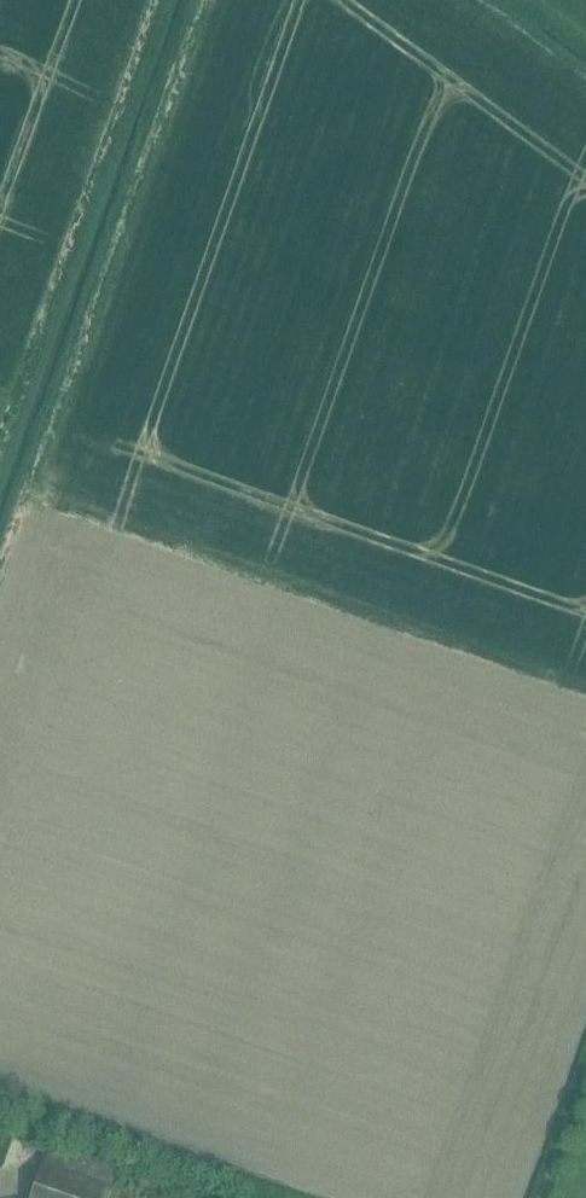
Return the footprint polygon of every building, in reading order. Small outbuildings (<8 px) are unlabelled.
[(123,1165),(54,1140),(33,1197),(111,1197),(123,1165)]
